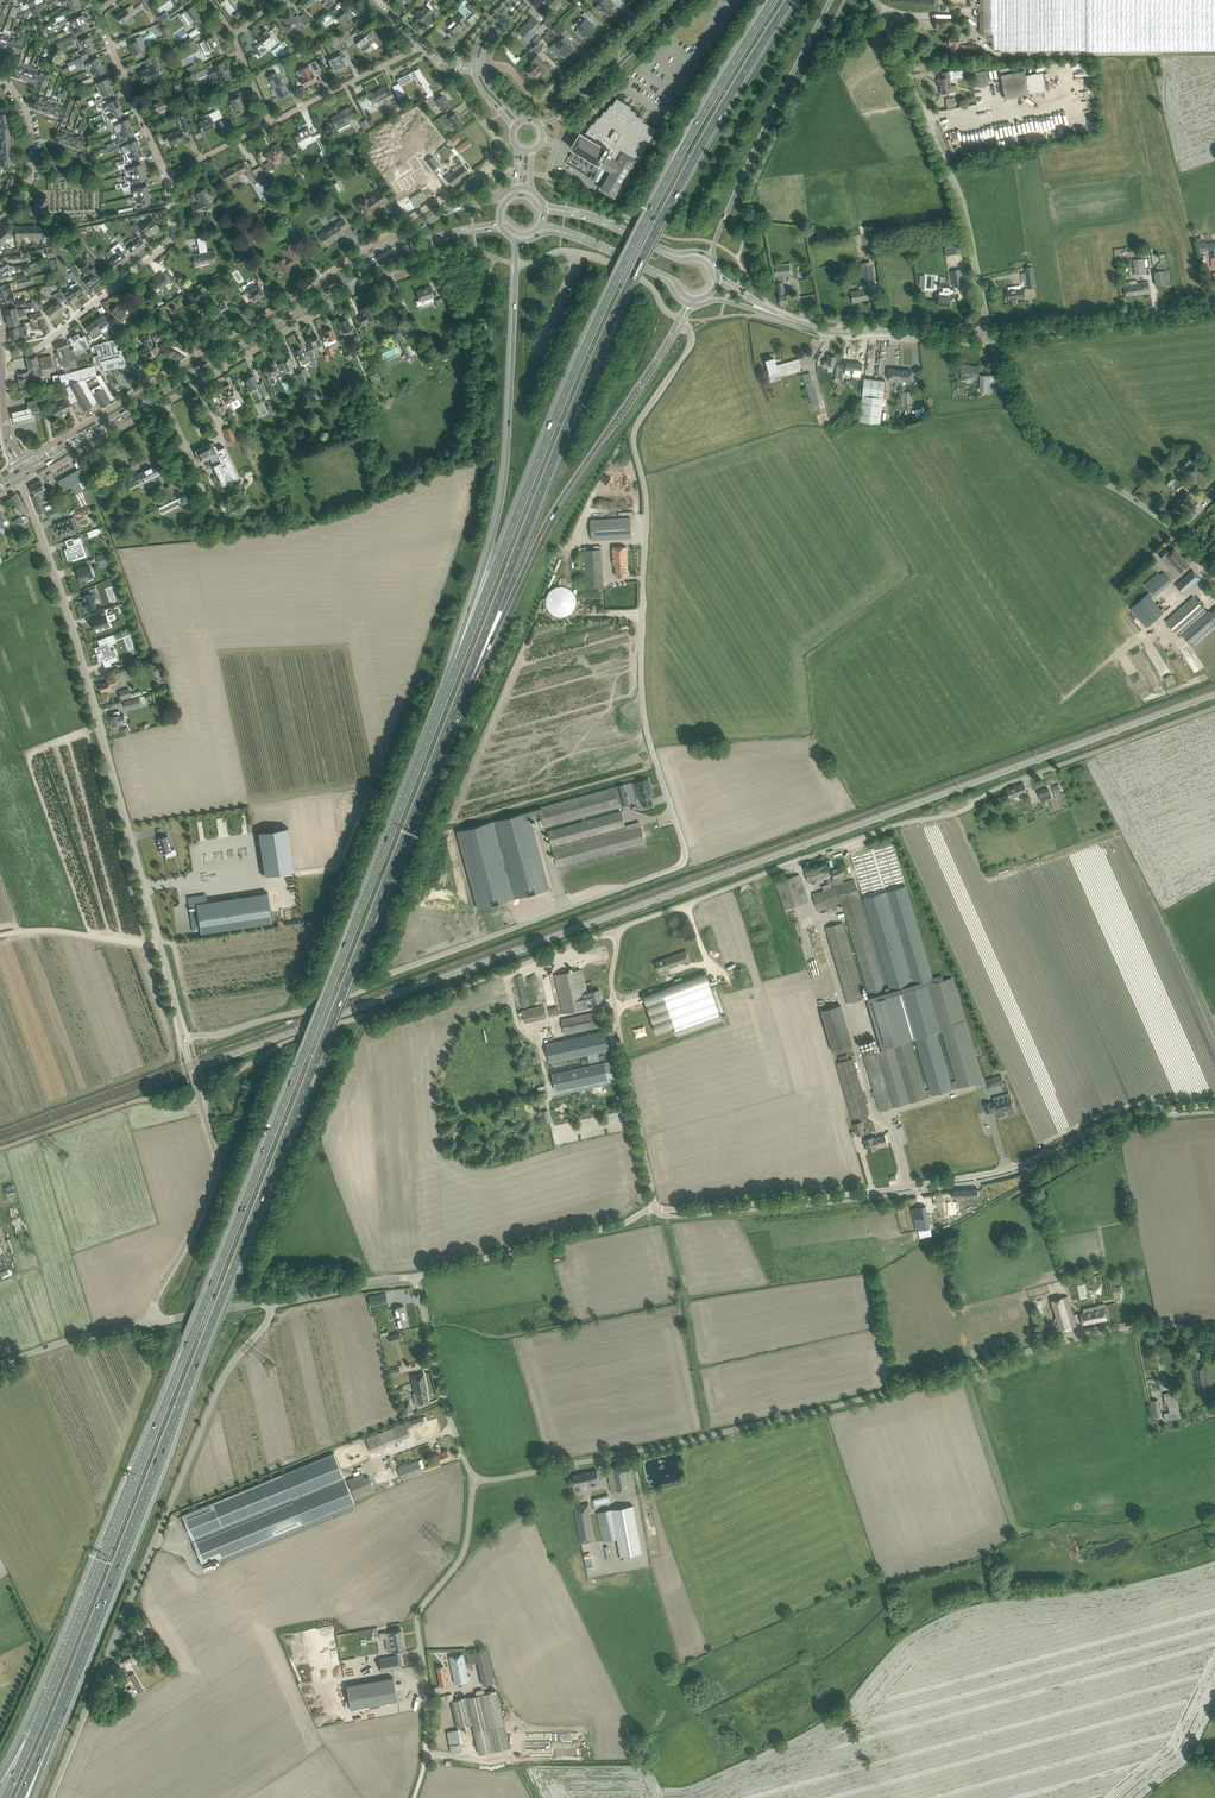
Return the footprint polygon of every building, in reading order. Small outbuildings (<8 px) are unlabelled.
[(145,0),(142,0),(141,1),(148,12),(151,10),(145,0)] [(300,2),(305,8),(314,0),(303,0),(300,2)] [(323,4),(322,5),(327,10),(335,2),(333,0),(327,0),(323,4)] [(545,1),(552,9),(561,0),(563,3),(566,0),(546,0),(545,1)] [(602,1),(600,3),(597,5),(602,10),(607,15),(614,9),(611,5),(613,4),(609,0),(600,0),(602,1)] [(1191,50),(1214,50),(1214,0),(979,0),(980,34),(993,34),(993,49),(1001,49),(1001,51),(1087,50),(1087,51),(1191,50)] [(80,8),(77,1),(66,6),(69,13),(72,11),(72,12),(80,8)] [(429,3),(416,15),(424,23),(425,22),(428,26),(429,25),(432,22),(434,24),(436,21),(434,19),(435,18),(432,15),(436,11),(429,3)] [(466,7),(473,14),(477,10),(470,3),(466,7)] [(582,3),(579,6),(587,13),(590,10),(582,3)] [(117,12),(118,14),(116,16),(121,23),(123,21),(124,22),(125,21),(127,26),(134,21),(131,17),(128,12),(133,8),(131,5),(123,11),(122,10),(117,12)] [(194,26),(202,21),(197,14),(198,13),(196,10),(194,11),(192,7),(185,12),(185,11),(182,7),(166,17),(170,22),(180,14),(189,26),(193,24),(194,26)] [(36,18),(41,15),(38,8),(33,10),(36,18)] [(343,13),(338,18),(342,24),(339,26),(344,33),(345,33),(347,31),(355,25),(349,18),(353,15),(347,8),(342,12),(343,13)] [(30,9),(26,11),(24,15),(24,17),(32,20),(34,16),(30,9)] [(19,16),(17,20),(21,24),(24,17),(24,15),(26,11),(19,14),(20,15),(19,16)] [(298,15),(294,18),(289,11),(281,18),(287,24),(284,26),(288,31),(301,21),(305,26),(310,22),(303,14),(300,17),(298,15)] [(450,36),(463,24),(463,23),(463,24),(461,22),(465,18),(460,13),(454,20),(452,19),(443,28),(450,36)] [(78,25),(86,22),(83,15),(75,18),(75,19),(71,21),(73,27),(78,25)] [(522,28),(518,32),(521,35),(527,40),(531,36),(530,35),(534,32),(535,33),(541,26),(532,17),(529,21),(528,23),(527,23),(522,28)] [(549,18),(543,23),(550,30),(551,29),(552,28),(556,25),(549,18)] [(580,18),(574,24),(578,29),(586,36),(587,37),(594,31),(590,27),(592,25),(586,20),(585,19),(583,21),(582,20),(580,18)] [(65,19),(56,22),(46,27),(48,30),(67,22),(65,19)] [(552,28),(551,29),(557,35),(560,33),(565,28),(559,21),(556,25),(552,28)] [(78,25),(73,27),(76,34),(81,32),(89,29),(86,22),(78,25)] [(153,26),(148,28),(149,32),(154,30),(157,36),(164,34),(159,23),(153,26)] [(198,28),(189,33),(191,36),(200,32),(198,28)] [(384,43),(373,29),(368,33),(368,34),(356,44),(363,52),(371,45),(375,42),(379,47),(384,43)] [(276,42),(268,32),(266,30),(263,32),(265,35),(258,40),(259,42),(259,43),(257,45),(253,47),(259,56),(262,54),(262,53),(276,42)] [(344,33),(338,38),(344,40),(350,35),(347,31),(345,33),(344,33)] [(5,47),(9,35),(3,32),(0,40),(0,45),(5,47)] [(5,47),(12,49),(16,37),(9,35),(5,47)] [(74,35),(55,43),(57,47),(61,45),(72,40),(76,38),(74,35)] [(350,35),(344,40),(346,44),(347,45),(354,39),(351,35),(350,35)] [(206,55),(219,47),(213,36),(200,43),(202,47),(203,47),(207,54),(206,54),(206,55)] [(333,36),(330,38),(335,47),(338,45),(341,52),(348,48),(347,45),(346,44),(344,40),(338,38),(333,36)] [(16,37),(12,49),(11,50),(19,53),(23,41),(16,38),(16,37)] [(78,42),(80,49),(92,44),(89,37),(81,40),(78,42)] [(193,37),(185,41),(189,47),(196,43),(193,37)] [(555,42),(550,47),(559,58),(561,56),(562,55),(563,55),(564,56),(573,48),(563,37),(556,44),(555,42)] [(959,37),(949,37),(949,45),(951,45),(951,51),(964,51),(964,53),(978,53),(978,45),(962,45),(959,45),(959,41),(959,37)] [(72,40),(61,45),(62,49),(74,44),(72,40)] [(134,54),(141,51),(143,50),(141,45),(139,46),(137,41),(130,44),(132,49),(131,49),(133,54),(134,54)] [(538,42),(533,48),(538,53),(543,48),(538,42)] [(92,44),(80,49),(79,50),(80,53),(82,57),(80,57),(72,61),(74,64),(75,64),(74,64),(81,61),(89,58),(87,54),(95,51),(92,44)] [(505,45),(501,47),(503,50),(514,65),(520,59),(519,57),(516,59),(507,47),(505,45)] [(154,62),(164,58),(162,53),(152,57),(152,58),(154,62)] [(344,57),(343,55),(342,56),(341,54),(340,53),(336,55),(337,56),(328,60),(332,67),(331,67),(332,69),(333,68),(334,72),(335,71),(334,71),(346,65),(347,65),(343,57),(344,57)] [(537,55),(531,61),(532,62),(525,69),(532,76),(538,70),(539,71),(540,70),(542,72),(548,66),(537,55)] [(86,71),(88,70),(93,68),(101,65),(98,58),(83,64),(81,61),(74,64),(75,64),(76,67),(81,65),(83,69),(85,68),(86,71)] [(281,60),(277,62),(282,71),(286,70),(281,60)] [(15,66),(12,76),(19,78),(24,64),(17,62),(15,67),(15,66)] [(220,81),(229,77),(227,72),(230,71),(227,64),(224,65),(223,62),(219,64),(219,63),(213,65),(220,81)] [(296,72),(304,87),(317,81),(312,72),(316,71),(316,72),(320,70),(316,62),(309,66),(296,72)] [(26,79),(31,67),(31,66),(24,63),(24,64),(19,78),(20,77),(26,79)] [(140,71),(144,80),(150,78),(151,80),(158,77),(156,73),(157,73),(156,73),(155,70),(160,68),(159,68),(157,64),(140,71)] [(101,65),(93,68),(88,70),(91,77),(96,75),(104,72),(101,65)] [(200,75),(208,72),(205,65),(197,68),(200,75)] [(26,79),(33,82),(36,72),(37,69),(31,67),(26,79)] [(1000,69),(1001,75),(1005,98),(1029,94),(1029,93),(1046,90),(1043,73),(1026,76),(1025,71),(1011,73),(1010,67),(1000,69)] [(424,89),(430,85),(418,69),(397,80),(399,83),(392,86),(399,98),(405,95),(400,85),(416,76),(422,84),(421,85),(424,89)] [(942,73),(943,79),(949,78),(949,80),(964,77),(963,70),(958,71),(958,70),(942,73)] [(975,72),(976,81),(977,87),(989,85),(987,70),(975,72)] [(36,72),(33,82),(33,83),(40,85),(44,73),(40,72),(39,75),(36,74),(37,72),(36,72)] [(287,90),(286,89),(276,73),(268,77),(280,98),(288,93),(287,90)] [(95,84),(97,87),(98,91),(99,90),(110,86),(107,78),(99,82),(95,84)] [(938,83),(940,83),(941,93),(951,92),(949,80),(949,78),(943,79),(937,80),(938,83)] [(181,89),(185,87),(182,79),(174,82),(176,88),(180,86),(181,89)] [(99,90),(100,94),(102,97),(95,100),(94,100),(96,104),(97,104),(103,101),(102,97),(105,96),(113,93),(110,86),(99,90)] [(385,92),(383,87),(378,89),(379,90),(369,96),(372,103),(377,101),(378,104),(384,102),(388,110),(387,110),(389,115),(400,109),(397,104),(392,106),(389,99),(393,97),(390,90),(385,92)] [(240,112),(241,112),(241,111),(245,110),(241,100),(248,97),(245,90),(228,97),(230,101),(231,100),(236,113),(240,112)] [(168,91),(158,96),(159,99),(160,99),(161,101),(156,104),(155,103),(154,104),(157,110),(177,101),(174,96),(171,97),(168,91)] [(37,99),(36,99),(33,108),(40,111),(45,98),(38,95),(37,99)] [(442,112),(450,106),(442,95),(436,99),(433,95),(426,99),(432,108),(437,104),(442,112)] [(47,112),(52,99),(48,98),(47,100),(44,99),(45,98),(40,111),(41,111),(41,109),(47,112)] [(54,114),(58,104),(58,102),(52,99),(47,112),(54,114)] [(105,112),(119,107),(116,99),(108,103),(107,99),(103,101),(97,104),(98,105),(96,106),(98,110),(104,109),(105,112)] [(572,148),(571,148),(573,149),(575,150),(574,152),(606,171),(605,170),(607,168),(612,171),(601,189),(615,197),(637,160),(635,159),(637,156),(638,157),(639,155),(641,156),(642,154),(655,134),(654,134),(656,132),(654,131),(655,129),(652,127),(643,122),(638,119),(640,117),(639,117),(635,115),(636,115),(634,113),(635,112),(630,109),(631,109),(628,108),(629,106),(627,105),(628,105),(621,101),(619,100),(617,102),(616,100),(613,104),(612,106),(611,108),(609,107),(607,110),(606,112),(605,114),(603,113),(601,117),(600,118),(599,120),(597,119),(594,123),(594,124),(591,129),(589,128),(587,132),(586,133),(586,132),(584,135),(582,134),(581,133),(580,133),(580,134),(577,138),(577,139),(577,140),(578,141),(577,143),(575,141),(575,142),(575,143),(572,147),(572,148)] [(212,105),(215,111),(204,116),(206,119),(199,123),(203,132),(215,126),(213,122),(223,117),(219,109),(216,103),(212,105)] [(58,104),(54,114),(54,115),(61,118),(64,109),(57,106),(58,104)] [(116,116),(122,114),(119,107),(105,112),(108,119),(107,120),(100,123),(101,127),(104,125),(117,120),(116,116)] [(342,113),(331,118),(332,121),(332,122),(333,122),(336,128),(337,130),(350,124),(349,121),(356,118),(351,108),(348,109),(347,108),(341,111),(342,113)] [(456,130),(464,124),(455,113),(451,116),(448,112),(440,118),(447,127),(451,124),(456,130)] [(8,121),(10,121),(9,113),(0,114),(0,122),(8,121)] [(179,118),(184,131),(185,132),(191,130),(184,115),(179,118)] [(1060,125),(1071,124),(1070,115),(1059,117),(1060,125)] [(117,120),(104,125),(106,129),(113,126),(116,133),(119,131),(131,126),(128,119),(120,122),(119,119),(117,120)] [(366,119),(359,123),(363,130),(370,127),(367,120),(366,119)] [(0,129),(9,128),(8,121),(0,122),(0,129)] [(134,133),(131,126),(119,131),(121,135),(119,136),(120,139),(126,137),(134,133)] [(62,143),(62,142),(66,129),(62,128),(61,133),(57,131),(54,141),(62,143)] [(62,142),(69,144),(72,134),(73,132),(66,129),(62,142)] [(300,135),(295,137),(296,139),(298,144),(299,143),(300,147),(301,146),(317,138),(326,157),(331,155),(320,134),(313,138),(312,137),(308,129),(302,132),(302,131),(301,131),(302,132),(300,133),(299,132),(300,135)] [(185,140),(182,132),(181,130),(174,133),(173,132),(168,134),(168,137),(166,138),(165,140),(166,143),(169,144),(171,143),(172,144),(181,140),(182,141),(185,140)] [(75,148),(79,136),(72,134),(69,144),(75,146),(75,148)] [(82,140),(83,137),(79,135),(79,136),(75,148),(82,150),(86,141),(82,140)] [(456,135),(451,139),(455,143),(459,139),(456,135)] [(468,139),(456,148),(460,154),(472,145),(468,139)] [(126,153),(132,151),(140,147),(137,140),(129,143),(129,144),(125,145),(127,149),(125,149),(126,153)] [(10,143),(2,143),(2,147),(0,147),(0,149),(0,151),(11,150),(10,143)] [(119,148),(117,144),(114,146),(107,149),(108,153),(119,148)] [(265,154),(270,162),(273,169),(278,167),(274,160),(283,155),(278,144),(272,147),(273,150),(265,154)] [(132,151),(126,153),(125,153),(127,158),(129,157),(130,159),(135,157),(135,158),(138,157),(138,158),(141,157),(141,155),(143,154),(140,147),(132,151)] [(3,158),(13,157),(11,157),(11,150),(0,151),(0,154),(0,158),(3,158)] [(415,155),(406,160),(414,172),(422,166),(415,155)] [(361,163),(357,156),(349,161),(353,168),(361,163)] [(433,156),(426,161),(434,170),(440,165),(433,156)] [(13,164),(13,157),(3,158),(0,158),(0,160),(0,162),(3,162),(3,165),(13,164)] [(449,167),(441,172),(445,178),(452,186),(464,177),(466,175),(469,173),(457,157),(454,160),(457,165),(459,167),(453,172),(451,170),(449,167)] [(244,171),(250,178),(255,174),(243,162),(236,166),(236,165),(227,170),(228,170),(223,173),(228,183),(238,178),(237,175),(244,171)] [(127,168),(129,175),(143,172),(142,164),(133,166),(127,168)] [(121,184),(122,188),(130,186),(129,182),(136,181),(145,179),(143,172),(129,175),(123,176),(125,183),(121,184)] [(270,184),(267,178),(264,172),(258,176),(262,183),(264,187),(270,184)] [(17,176),(8,174),(2,196),(11,199),(17,176)] [(395,179),(391,182),(398,192),(403,189),(403,190),(406,188),(407,189),(410,188),(409,186),(415,182),(410,174),(397,182),(395,179)] [(337,182),(333,184),(339,193),(342,191),(337,182)] [(134,189),(135,193),(139,192),(139,196),(148,194),(147,186),(138,188),(134,189)] [(204,210),(213,205),(205,189),(197,193),(199,199),(198,200),(200,203),(195,206),(198,212),(202,209),(203,210),(204,210)] [(383,204),(389,200),(381,189),(375,193),(376,193),(367,199),(366,198),(357,204),(361,209),(360,210),(361,211),(362,210),(364,209),(367,213),(366,213),(366,214),(373,209),(373,208),(382,202),(383,204)] [(415,206),(419,203),(427,198),(425,195),(422,191),(410,198),(412,202),(415,206)] [(150,201),(148,194),(139,196),(132,197),(133,202),(135,201),(136,204),(141,203),(150,201)] [(319,234),(325,244),(333,238),(334,240),(335,240),(335,239),(343,233),(341,230),(348,226),(343,219),(319,234)] [(153,220),(142,229),(143,230),(143,229),(146,233),(146,232),(149,236),(159,227),(153,220)] [(133,224),(130,226),(135,232),(138,230),(133,224)] [(24,240),(24,239),(24,237),(24,226),(15,226),(15,229),(15,233),(15,236),(15,240),(20,240),(20,241),(24,240)] [(33,226),(24,226),(24,237),(24,239),(28,239),(28,240),(33,240),(33,239),(33,237),(33,226)] [(42,237),(41,227),(41,226),(33,226),(33,237),(33,239),(37,239),(37,240),(42,240),(42,239),(42,237)] [(13,236),(11,234),(8,231),(4,227),(0,230),(0,235),(6,241),(9,238),(10,239),(13,236)] [(120,244),(114,236),(110,231),(106,234),(114,244),(115,244),(117,246),(120,244)] [(118,233),(114,236),(120,244),(122,246),(125,243),(121,238),(122,237),(118,233)] [(140,238),(138,235),(137,235),(131,239),(134,243),(140,250),(146,245),(140,238)] [(134,243),(131,239),(130,238),(126,241),(128,243),(126,244),(128,247),(133,254),(140,250),(134,243)] [(195,267),(199,266),(198,265),(216,262),(214,251),(208,252),(206,240),(198,241),(199,250),(200,249),(200,253),(193,254),(195,267)] [(1206,243),(1207,251),(1213,250),(1214,256),(1214,257),(1212,258),(1210,258),(1212,267),(1214,267),(1214,241),(1206,243)] [(292,250),(293,250),(290,244),(283,249),(289,258),(285,260),(284,259),(276,264),(283,274),(291,269),(289,266),(299,260),(292,250)] [(62,251),(57,245),(55,245),(52,246),(58,253),(62,251)] [(52,246),(46,247),(49,259),(55,258),(52,246)] [(92,250),(100,259),(103,256),(96,248),(92,250)] [(116,257),(112,252),(110,249),(105,254),(108,257),(107,258),(110,261),(116,269),(122,264),(116,257)] [(116,257),(122,264),(128,259),(122,252),(120,249),(114,253),(113,252),(112,252),(116,257)] [(96,262),(91,256),(88,259),(93,265),(96,262)] [(244,257),(236,262),(238,267),(246,262),(244,257)] [(1143,258),(1133,260),(1135,274),(1145,273),(1144,268),(1148,267),(1147,258),(1143,258)] [(863,263),(864,267),(862,267),(865,282),(875,280),(871,265),(870,261),(863,263)] [(12,265),(11,262),(8,263),(7,262),(0,266),(0,271),(12,265)] [(254,264),(249,267),(251,270),(250,271),(257,283),(264,279),(254,264)] [(12,265),(0,271),(0,279),(4,277),(5,278),(9,276),(7,271),(10,270),(11,271),(14,269),(12,265)] [(69,267),(72,271),(77,277),(80,275),(72,265),(69,267)] [(1154,271),(1155,280),(1156,286),(1170,284),(1168,265),(1156,266),(1157,271),(1154,271)] [(1025,267),(1025,272),(1027,288),(1036,287),(1033,266),(1025,267)] [(93,267),(87,271),(97,284),(103,279),(100,276),(102,275),(100,273),(99,274),(97,272),(93,267)] [(961,269),(955,270),(950,271),(953,287),(964,285),(961,269)] [(77,277),(72,271),(69,274),(74,280),(77,277)] [(90,288),(97,284),(87,271),(84,274),(85,275),(82,277),(85,281),(85,282),(90,288)] [(16,281),(19,280),(24,279),(22,272),(14,274),(16,281)] [(157,292),(170,282),(162,273),(153,280),(155,281),(151,285),(157,292)] [(780,275),(780,278),(777,278),(781,304),(788,303),(787,294),(785,295),(783,282),(785,282),(785,277),(784,275),(780,275)] [(179,280),(175,282),(184,293),(187,291),(179,280)] [(1124,282),(1125,290),(1126,296),(1149,293),(1148,282),(1137,283),(1136,280),(1124,282)] [(8,293),(13,291),(10,283),(5,285),(5,284),(0,286),(0,296),(8,293)] [(73,284),(70,286),(79,298),(85,293),(79,286),(76,283),(73,285),(73,284)] [(254,301),(264,294),(258,285),(248,291),(251,297),(250,298),(252,301),(253,300),(254,301)] [(61,292),(61,294),(66,299),(68,297),(73,303),(79,298),(70,286),(66,289),(67,290),(65,292),(64,291),(61,293),(61,292)] [(427,288),(417,291),(419,300),(434,296),(430,286),(427,287),(427,288)] [(851,292),(852,295),(853,301),(864,299),(864,300),(869,299),(867,288),(851,292)] [(938,306),(950,306),(950,297),(950,295),(950,294),(954,295),(954,289),(950,289),(950,292),(939,291),(938,306)] [(1023,298),(1022,289),(1008,291),(1009,300),(1009,299),(1010,305),(1016,304),(1016,299),(1023,298)] [(57,302),(52,306),(58,313),(61,310),(62,311),(65,309),(60,303),(62,301),(63,302),(66,299),(61,294),(61,292),(60,291),(52,295),(57,302)] [(0,296),(0,298),(2,305),(11,302),(15,300),(13,292),(8,294),(8,293),(0,296)] [(442,298),(434,300),(437,307),(444,305),(442,298)] [(117,315),(116,317),(120,320),(123,317),(121,315),(124,311),(128,306),(123,301),(119,306),(117,305),(112,311),(115,314),(116,315),(116,314),(117,315)] [(222,305),(210,312),(208,308),(202,311),(209,322),(223,314),(221,311),(228,307),(224,301),(221,303),(222,305)] [(364,314),(357,319),(361,325),(383,311),(379,304),(375,307),(372,303),(361,310),(364,314)] [(58,313),(52,306),(48,309),(46,306),(43,308),(52,319),(52,318),(58,313)] [(16,307),(5,310),(6,316),(25,312),(24,308),(16,310),(16,307)] [(6,316),(9,326),(20,324),(18,317),(26,315),(25,312),(6,316)] [(41,312),(29,315),(30,320),(43,317),(41,312)] [(95,321),(100,328),(103,326),(106,330),(111,327),(103,315),(95,321)] [(353,339),(355,343),(361,340),(356,330),(353,332),(347,319),(339,323),(341,328),(340,329),(342,334),(344,334),(344,335),(349,333),(352,340),(353,339)] [(96,331),(100,328),(95,321),(86,327),(95,338),(99,335),(96,331)] [(335,338),(332,329),(325,332),(325,333),(322,334),(325,341),(323,342),(326,349),(328,355),(335,353),(332,346),(331,346),(329,340),(335,338)] [(147,356),(149,358),(149,359),(154,356),(151,352),(158,348),(155,343),(153,344),(150,339),(156,336),(153,331),(140,337),(146,346),(139,351),(143,358),(147,356)] [(407,358),(408,358),(411,357),(399,332),(395,333),(407,358)] [(82,336),(81,336),(79,335),(78,333),(74,336),(74,335),(68,338),(71,343),(70,343),(70,344),(70,345),(71,345),(72,345),(75,351),(80,348),(81,350),(83,349),(83,348),(86,347),(89,345),(86,341),(87,340),(84,335),(82,336)] [(312,336),(307,339),(315,356),(318,354),(315,348),(317,347),(317,346),(321,344),(316,335),(315,334),(313,335),(313,337),(312,337),(312,336)] [(92,347),(94,358),(97,367),(102,365),(103,371),(119,367),(119,366),(125,365),(126,365),(119,338),(104,342),(92,347)] [(57,351),(60,358),(64,368),(72,365),(73,368),(78,366),(74,358),(74,357),(70,359),(69,358),(66,349),(65,348),(68,347),(66,342),(58,345),(60,350),(57,351)] [(66,349),(69,358),(70,359),(74,357),(74,358),(76,357),(74,353),(75,353),(72,348),(69,350),(68,348),(66,349)] [(299,358),(298,359),(302,366),(305,364),(305,363),(310,361),(310,362),(316,359),(311,349),(304,353),(301,348),(295,351),(299,358)] [(26,357),(26,358),(28,369),(32,369),(32,371),(33,377),(38,376),(43,375),(42,370),(40,370),(39,365),(40,365),(41,370),(53,367),(52,358),(51,355),(39,357),(39,358),(40,360),(38,361),(37,358),(37,355),(26,357)] [(823,366),(825,367),(828,368),(829,365),(834,366),(836,357),(829,355),(827,361),(824,360),(823,366)] [(770,376),(801,367),(799,358),(777,365),(775,357),(766,360),(770,376)] [(290,370),(286,362),(283,364),(282,363),(277,366),(274,361),(270,363),(270,364),(269,364),(270,365),(264,368),(269,377),(268,378),(271,385),(276,382),(273,376),(277,374),(276,372),(285,368),(287,372),(290,370)] [(847,361),(846,367),(845,374),(852,375),(854,363),(847,361)] [(854,363),(852,375),(861,377),(863,364),(854,363)] [(101,406),(114,398),(109,390),(100,374),(97,375),(95,365),(59,375),(61,382),(66,394),(69,399),(71,404),(72,403),(71,403),(79,400),(84,409),(98,401),(101,406)] [(962,365),(961,379),(966,380),(966,375),(978,376),(978,366),(967,366),(967,365),(962,365)] [(889,368),(889,374),(888,381),(896,382),(895,386),(899,386),(899,382),(900,369),(889,368)] [(900,369),(899,382),(911,383),(912,371),(900,369)] [(27,372),(18,373),(19,378),(18,379),(20,387),(30,385),(27,372)] [(302,372),(296,375),(303,387),(308,385),(302,372)] [(980,375),(979,391),(987,392),(989,376),(980,375)] [(268,396),(262,383),(259,385),(257,383),(254,376),(250,378),(250,377),(243,380),(249,391),(254,388),(254,389),(259,387),(261,392),(264,398),(268,396)] [(880,424),(883,399),(886,399),(887,392),(884,391),(884,386),(885,380),(874,379),(864,378),(861,378),(861,379),(860,388),(859,394),(862,395),(862,398),(861,404),(860,412),(859,421),(880,424)] [(225,397),(223,398),(228,407),(231,405),(233,408),(241,404),(241,403),(237,397),(236,397),(234,393),(231,390),(230,390),(229,387),(224,390),(225,392),(222,393),(225,397)] [(911,392),(900,392),(899,410),(911,410),(911,392)] [(50,405),(51,408),(56,416),(61,414),(70,409),(65,401),(69,399),(66,394),(63,396),(65,401),(59,404),(57,401),(50,405)] [(29,407),(29,408),(32,412),(33,412),(34,411),(35,417),(42,415),(42,417),(40,407),(39,408),(37,399),(27,402),(29,407)] [(223,406),(217,409),(220,416),(223,414),(224,416),(227,414),(223,406)] [(12,414),(14,423),(33,419),(30,409),(12,414)] [(228,442),(235,440),(230,427),(229,428),(229,427),(226,428),(226,429),(224,430),(228,442)] [(212,442),(195,450),(200,461),(201,461),(201,462),(206,460),(205,459),(209,457),(223,486),(229,483),(230,486),(234,484),(233,481),(239,478),(224,447),(217,450),(215,445),(213,446),(212,442)] [(112,457),(118,466),(127,460),(121,451),(112,457)] [(1187,471),(1199,483),(1203,488),(1211,480),(1196,463),(1187,471)] [(131,477),(129,478),(129,479),(130,479),(133,485),(143,481),(144,483),(153,479),(153,477),(162,473),(158,466),(152,469),(151,467),(151,468),(145,471),(144,470),(144,471),(131,477)] [(57,481),(64,492),(72,487),(76,494),(74,495),(81,507),(98,500),(93,485),(92,485),(82,467),(57,481)] [(1169,487),(1176,481),(1171,476),(1164,482),(1169,487)] [(40,480),(30,486),(35,494),(33,496),(39,513),(39,514),(44,511),(38,492),(45,488),(40,480)] [(170,485),(165,488),(172,499),(176,496),(170,485)] [(1185,490),(1166,508),(1175,517),(1193,499),(1185,490)] [(63,495),(67,503),(72,501),(69,492),(63,495)] [(22,514),(26,512),(16,494),(10,497),(16,507),(18,506),(22,514)] [(178,499),(159,508),(162,513),(180,504),(178,499)] [(88,506),(76,510),(79,516),(90,512),(88,506)] [(49,519),(58,515),(55,507),(46,510),(49,519)] [(20,516),(11,521),(14,526),(23,521),(20,516)] [(71,518),(54,524),(58,535),(69,531),(70,534),(75,532),(74,530),(75,529),(71,518)] [(630,518),(590,520),(592,540),(631,538),(630,518)] [(98,533),(96,528),(89,531),(91,536),(98,533)] [(64,550),(67,560),(68,560),(73,559),(73,560),(79,558),(78,555),(84,553),(81,544),(82,544),(80,537),(73,539),(72,538),(65,541),(67,548),(64,549),(64,550)] [(613,547),(614,565),(616,565),(617,577),(628,576),(626,546),(613,547)] [(601,548),(579,550),(582,588),(603,586),(601,548)] [(1181,573),(1189,566),(1174,548),(1169,553),(1166,549),(1159,555),(1163,559),(1166,556),(1172,563),(1170,565),(1176,572),(1179,570),(1181,573)] [(100,565),(109,561),(105,553),(96,556),(100,565)] [(1156,560),(1151,564),(1156,570),(1161,566),(1156,560)] [(89,565),(77,570),(78,574),(76,575),(79,583),(85,581),(84,578),(93,575),(91,570),(89,565)] [(1193,570),(1180,581),(1175,585),(1184,594),(1201,579),(1193,570)] [(1164,572),(1160,575),(1168,584),(1172,581),(1164,572)] [(546,602),(546,604),(546,605),(547,606),(547,607),(548,609),(549,610),(549,611),(550,612),(551,613),(552,614),(553,614),(554,615),(556,616),(557,616),(558,616),(559,617),(561,617),(562,617),(563,616),(565,616),(566,616),(567,615),(568,615),(569,614),(570,613),(571,613),(572,612),(573,611),(574,610),(575,608),(575,607),(576,606),(576,605),(576,603),(576,602),(576,601),(576,599),(576,598),(576,597),(575,596),(575,594),(574,593),(573,592),(572,591),(571,590),(570,589),(569,589),(568,588),(567,587),(566,587),(564,587),(563,586),(562,586),(560,586),(559,586),(558,587),(556,587),(555,587),(554,588),(553,589),(552,589),(551,590),(550,591),(549,592),(548,593),(548,595),(547,596),(547,597),(546,598),(546,600),(546,601),(546,602)] [(90,593),(83,596),(84,600),(83,600),(86,609),(87,608),(87,609),(96,606),(94,598),(93,593),(97,592),(95,587),(89,589),(90,593)] [(1149,592),(1131,608),(1145,624),(1144,625),(1146,628),(1147,627),(1164,612),(1151,598),(1153,596),(1149,592)] [(1211,613),(1209,610),(1207,612),(1193,596),(1189,600),(1165,621),(1178,636),(1181,633),(1191,645),(1194,648),(1214,628),(1214,609),(1211,613)] [(102,617),(91,621),(93,629),(104,625),(105,628),(110,627),(104,611),(100,613),(102,617)] [(100,646),(94,648),(99,661),(102,660),(108,658),(110,663),(111,663),(120,659),(117,652),(114,654),(111,647),(110,648),(108,643),(117,640),(114,634),(98,640),(100,646)] [(115,679),(99,684),(101,692),(118,687),(115,679)] [(129,688),(119,691),(122,700),(142,694),(141,689),(131,692),(129,688)] [(124,702),(126,708),(140,705),(139,698),(124,702)] [(112,726),(122,724),(122,723),(126,722),(124,713),(120,714),(119,711),(113,712),(114,716),(109,717),(112,726)] [(121,728),(123,735),(131,733),(129,726),(121,728)] [(649,786),(651,786),(648,779),(647,780),(645,779),(643,780),(643,781),(637,783),(646,808),(653,806),(651,800),(649,796),(652,795),(649,786)] [(1007,789),(1008,794),(1010,798),(1026,792),(1023,783),(1007,789)] [(624,784),(616,786),(622,806),(630,804),(628,797),(627,791),(626,791),(624,784)] [(1051,787),(1054,794),(1061,791),(1058,785),(1051,787)] [(542,808),(539,809),(541,816),(544,827),(582,817),(583,822),(548,831),(557,866),(645,842),(639,822),(625,826),(621,811),(586,821),(585,816),(620,807),(614,787),(541,807),(542,808)] [(1038,792),(1040,797),(1050,794),(1048,788),(1038,792)] [(531,818),(541,816),(539,809),(456,831),(478,908),(550,889),(531,818)] [(168,822),(161,823),(164,833),(170,831),(176,829),(174,820),(168,822)] [(265,875),(294,871),(288,828),(258,832),(265,875)] [(168,836),(157,838),(161,853),(172,851),(168,836)] [(805,872),(807,878),(808,883),(829,875),(825,865),(805,872)] [(834,878),(831,879),(833,884),(839,882),(841,881),(839,876),(844,875),(841,867),(831,870),(833,876),(834,878)] [(775,882),(777,888),(785,909),(808,901),(799,874),(775,882)] [(875,1097),(879,1111),(983,1081),(953,977),(944,980),(943,976),(930,979),(904,886),(862,898),(889,991),(886,992),(859,898),(865,896),(859,877),(831,887),(829,884),(822,886),(824,890),(814,893),(820,912),(829,909),(845,904),(850,921),(848,921),(869,997),(867,997),(882,1049),(874,1052),(873,1047),(862,1050),(875,1094),(872,1095),(873,1098),(875,1097)] [(204,902),(203,895),(188,897),(190,908),(189,908),(189,910),(190,910),(193,931),(200,930),(201,933),(272,922),(268,893),(204,902)] [(826,928),(848,1003),(865,998),(843,923),(826,928)] [(659,972),(664,970),(690,961),(686,950),(665,958),(655,962),(659,972)] [(555,975),(556,981),(563,1013),(588,1007),(587,1000),(591,999),(592,1003),(602,1000),(599,989),(589,992),(590,992),(586,993),(585,992),(587,991),(582,969),(555,975)] [(701,976),(639,997),(652,1034),(669,1028),(672,1037),(717,1021),(701,976)] [(852,1045),(840,1004),(820,1010),(832,1051),(852,1045)] [(545,1005),(519,1009),(521,1022),(547,1018),(545,1005)] [(600,1011),(594,1012),(560,1020),(563,1034),(603,1025),(600,1011)] [(548,1037),(552,1037),(552,1025),(538,1025),(538,1031),(548,1031),(548,1037)] [(546,1043),(550,1062),(608,1049),(604,1031),(546,1043)] [(836,1063),(851,1113),(852,1119),(865,1115),(866,1119),(868,1118),(867,1114),(869,1114),(867,1108),(866,1103),(868,1102),(867,1097),(866,1097),(865,1097),(853,1058),(850,1059),(848,1054),(839,1057),(840,1062),(836,1063)] [(611,1060),(571,1069),(552,1073),(556,1091),(615,1078),(611,1060)] [(989,1087),(1004,1083),(1001,1075),(987,1080),(989,1087)] [(1010,1097),(983,1104),(986,1113),(993,1110),(996,1109),(997,1112),(1006,1109),(1006,1110),(1014,1108),(1013,1106),(1014,1105),(1013,1103),(1012,1102),(1010,1097)] [(861,1122),(854,1123),(857,1135),(864,1133),(861,1122)] [(877,1148),(877,1147),(887,1144),(884,1134),(877,1136),(877,1137),(874,1137),(865,1139),(868,1151),(877,1148)] [(977,1188),(953,1189),(954,1198),(977,1197),(977,1188)] [(950,1223),(950,1221),(954,1221),(954,1217),(958,1216),(958,1207),(958,1201),(944,1202),(944,1208),(944,1209),(944,1214),(942,1207),(941,1201),(935,1202),(936,1208),(940,1225),(946,1224),(950,1223)] [(912,1209),(913,1214),(916,1230),(918,1230),(920,1239),(932,1236),(926,1206),(912,1209)] [(384,1293),(368,1296),(369,1305),(370,1305),(386,1302),(384,1293)] [(1051,1300),(1059,1325),(1060,1331),(1076,1326),(1067,1295),(1051,1300)] [(1097,1308),(1080,1312),(1083,1324),(1107,1319),(1104,1304),(1097,1305),(1097,1308)] [(394,1308),(398,1328),(408,1325),(407,1320),(406,1320),(406,1318),(404,1306),(394,1308)] [(399,1332),(389,1336),(391,1343),(402,1339),(399,1332)] [(1192,1366),(1193,1372),(1200,1395),(1213,1391),(1204,1362),(1192,1366)] [(424,1373),(412,1376),(415,1392),(416,1392),(418,1404),(428,1402),(426,1390),(427,1390),(424,1373)] [(1163,1394),(1164,1399),(1165,1404),(1168,1403),(1169,1412),(1164,1413),(1165,1420),(1180,1417),(1175,1394),(1173,1394),(1171,1395),(1170,1395),(1170,1392),(1163,1394)] [(1161,1416),(1158,1399),(1151,1401),(1154,1417),(1161,1416)] [(425,1423),(422,1416),(411,1420),(413,1427),(425,1423)] [(409,1419),(405,1421),(379,1433),(378,1432),(366,1438),(367,1441),(366,1442),(371,1452),(410,1435),(408,1429),(412,1427),(409,1419)] [(433,1448),(435,1453),(437,1452),(440,1461),(449,1458),(446,1450),(441,1452),(439,1446),(433,1448)] [(334,1453),(182,1515),(202,1565),(354,1502),(334,1453)] [(422,1473),(417,1459),(397,1467),(402,1480),(422,1473)] [(439,1461),(434,1463),(424,1467),(426,1471),(441,1465),(439,1461)] [(607,1468),(608,1474),(611,1492),(629,1488),(626,1471),(625,1465),(607,1468)] [(573,1475),(574,1481),(575,1485),(577,1485),(579,1492),(583,1491),(582,1484),(599,1481),(597,1470),(573,1475)] [(363,1473),(347,1480),(354,1499),(375,1491),(369,1475),(364,1477),(363,1473)] [(609,1494),(593,1497),(595,1505),(611,1501),(609,1494)] [(575,1506),(582,1543),(589,1541),(589,1540),(595,1539),(589,1509),(590,1509),(589,1503),(575,1506)] [(634,1505),(613,1508),(612,1509),(596,1512),(603,1541),(617,1538),(621,1556),(642,1552),(634,1505)] [(593,1554),(585,1554),(587,1567),(594,1566),(593,1554)] [(393,1651),(404,1649),(401,1629),(384,1632),(385,1637),(390,1636),(393,1651)] [(495,1682),(487,1648),(466,1653),(469,1663),(477,1661),(483,1685),(495,1682)] [(123,1663),(128,1661),(132,1658),(135,1657),(132,1652),(130,1653),(129,1652),(119,1657),(123,1663)] [(462,1654),(455,1655),(449,1657),(455,1684),(471,1680),(470,1675),(467,1676),(462,1654)] [(381,1671),(400,1668),(398,1655),(379,1659),(381,1671)] [(436,1667),(440,1686),(447,1684),(443,1665),(436,1667)] [(174,1672),(172,1667),(165,1671),(168,1676),(174,1672)] [(129,1674),(139,1692),(143,1690),(134,1672),(129,1674)] [(397,1700),(393,1676),(346,1685),(350,1709),(397,1700)] [(452,1693),(450,1694),(447,1695),(448,1701),(451,1701),(457,1727),(472,1724),(479,1754),(510,1747),(497,1690),(485,1693),(484,1691),(482,1689),(476,1690),(475,1692),(476,1695),(453,1700),(452,1693)] [(450,1752),(462,1750),(458,1728),(446,1731),(450,1752)]
